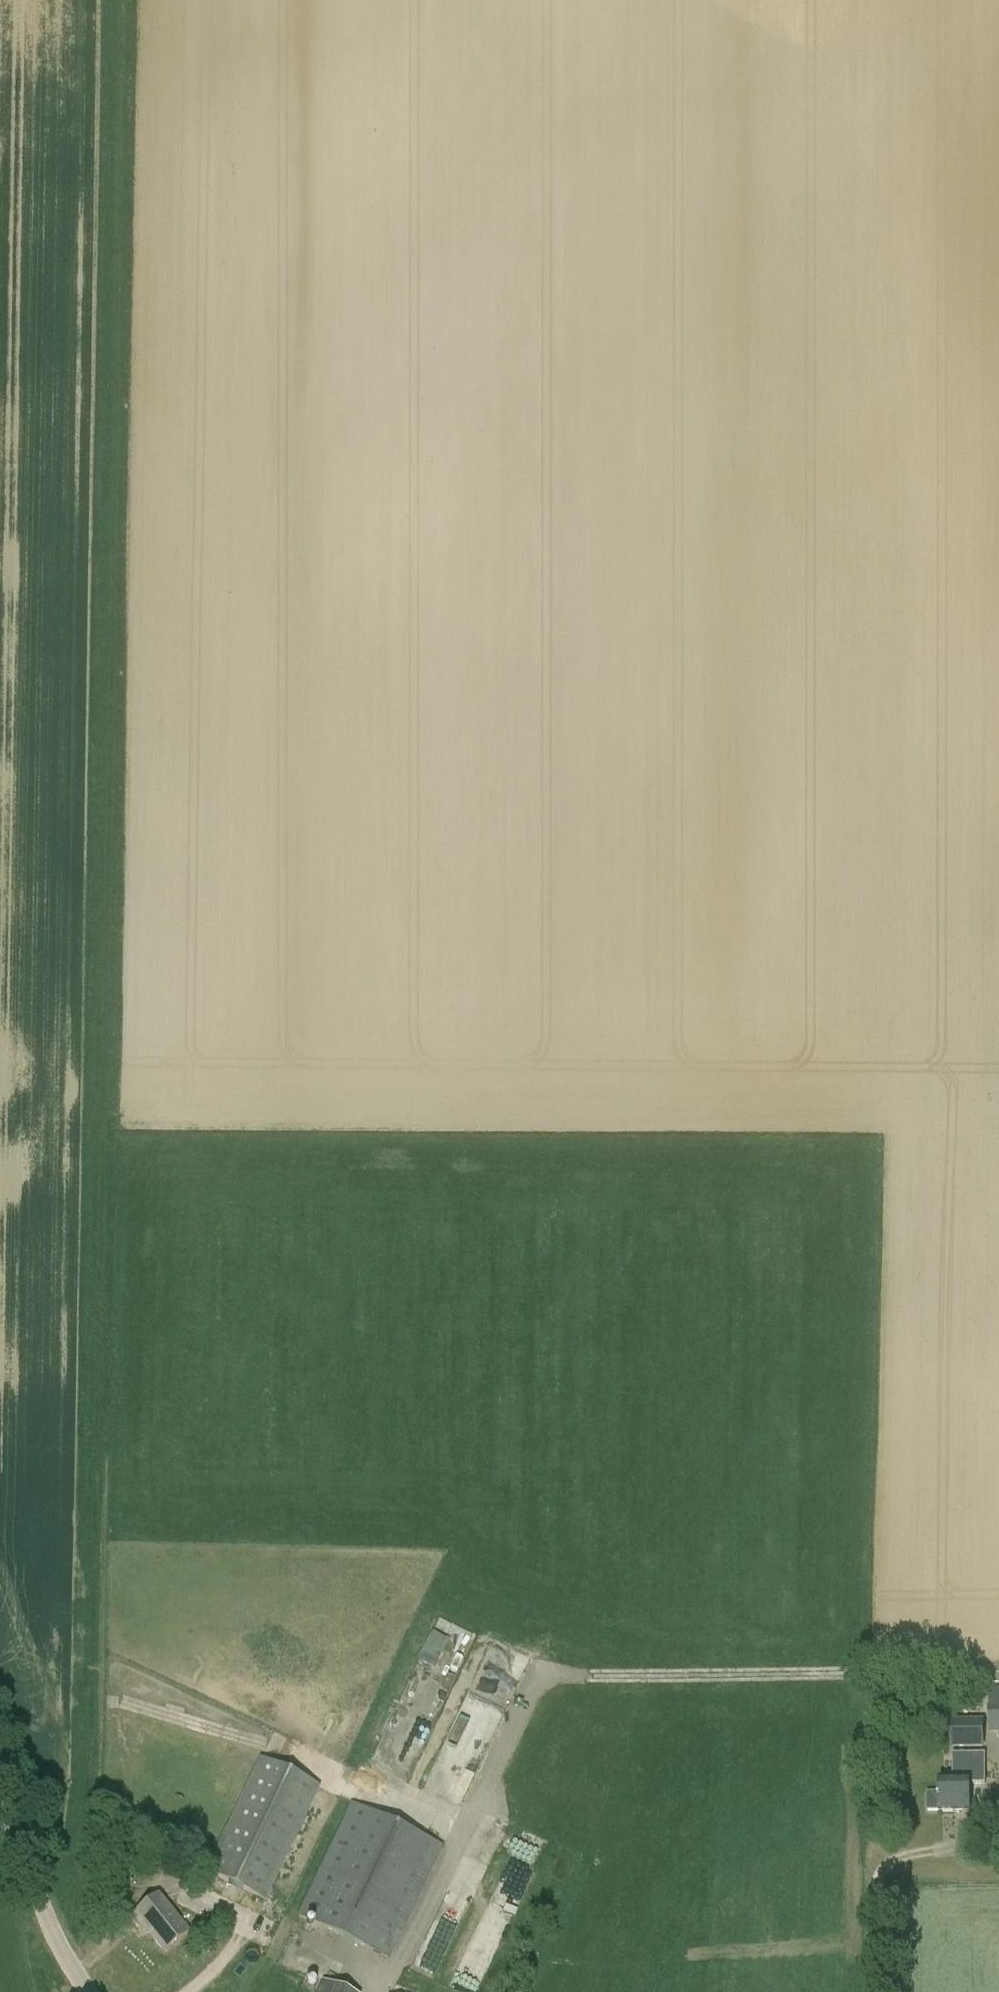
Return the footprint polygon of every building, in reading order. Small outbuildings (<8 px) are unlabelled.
[(991,1714),(991,1728),(998,1728),(998,1693),(991,1693),(991,1712),(991,1714)] [(954,1749),(985,1748),(985,1722),(954,1722),(954,1749)] [(939,1813),(970,1813),(970,1785),(984,1784),(984,1755),(954,1755),(954,1783),(939,1783),(939,1794),(927,1794),(927,1812),(939,1812),(939,1813)] [(318,1788),(261,1761),(207,1874),(264,1901),(318,1788)] [(352,1805),(299,1917),(388,1960),(442,1848),(352,1805)] [(133,1875),(139,1863),(131,1859),(124,1870),(133,1875)] [(163,1954),(188,1934),(159,1896),(131,1917),(142,1930),(144,1929),(163,1954)] [(323,1981),(318,1991),(347,1991),(323,1981)]
